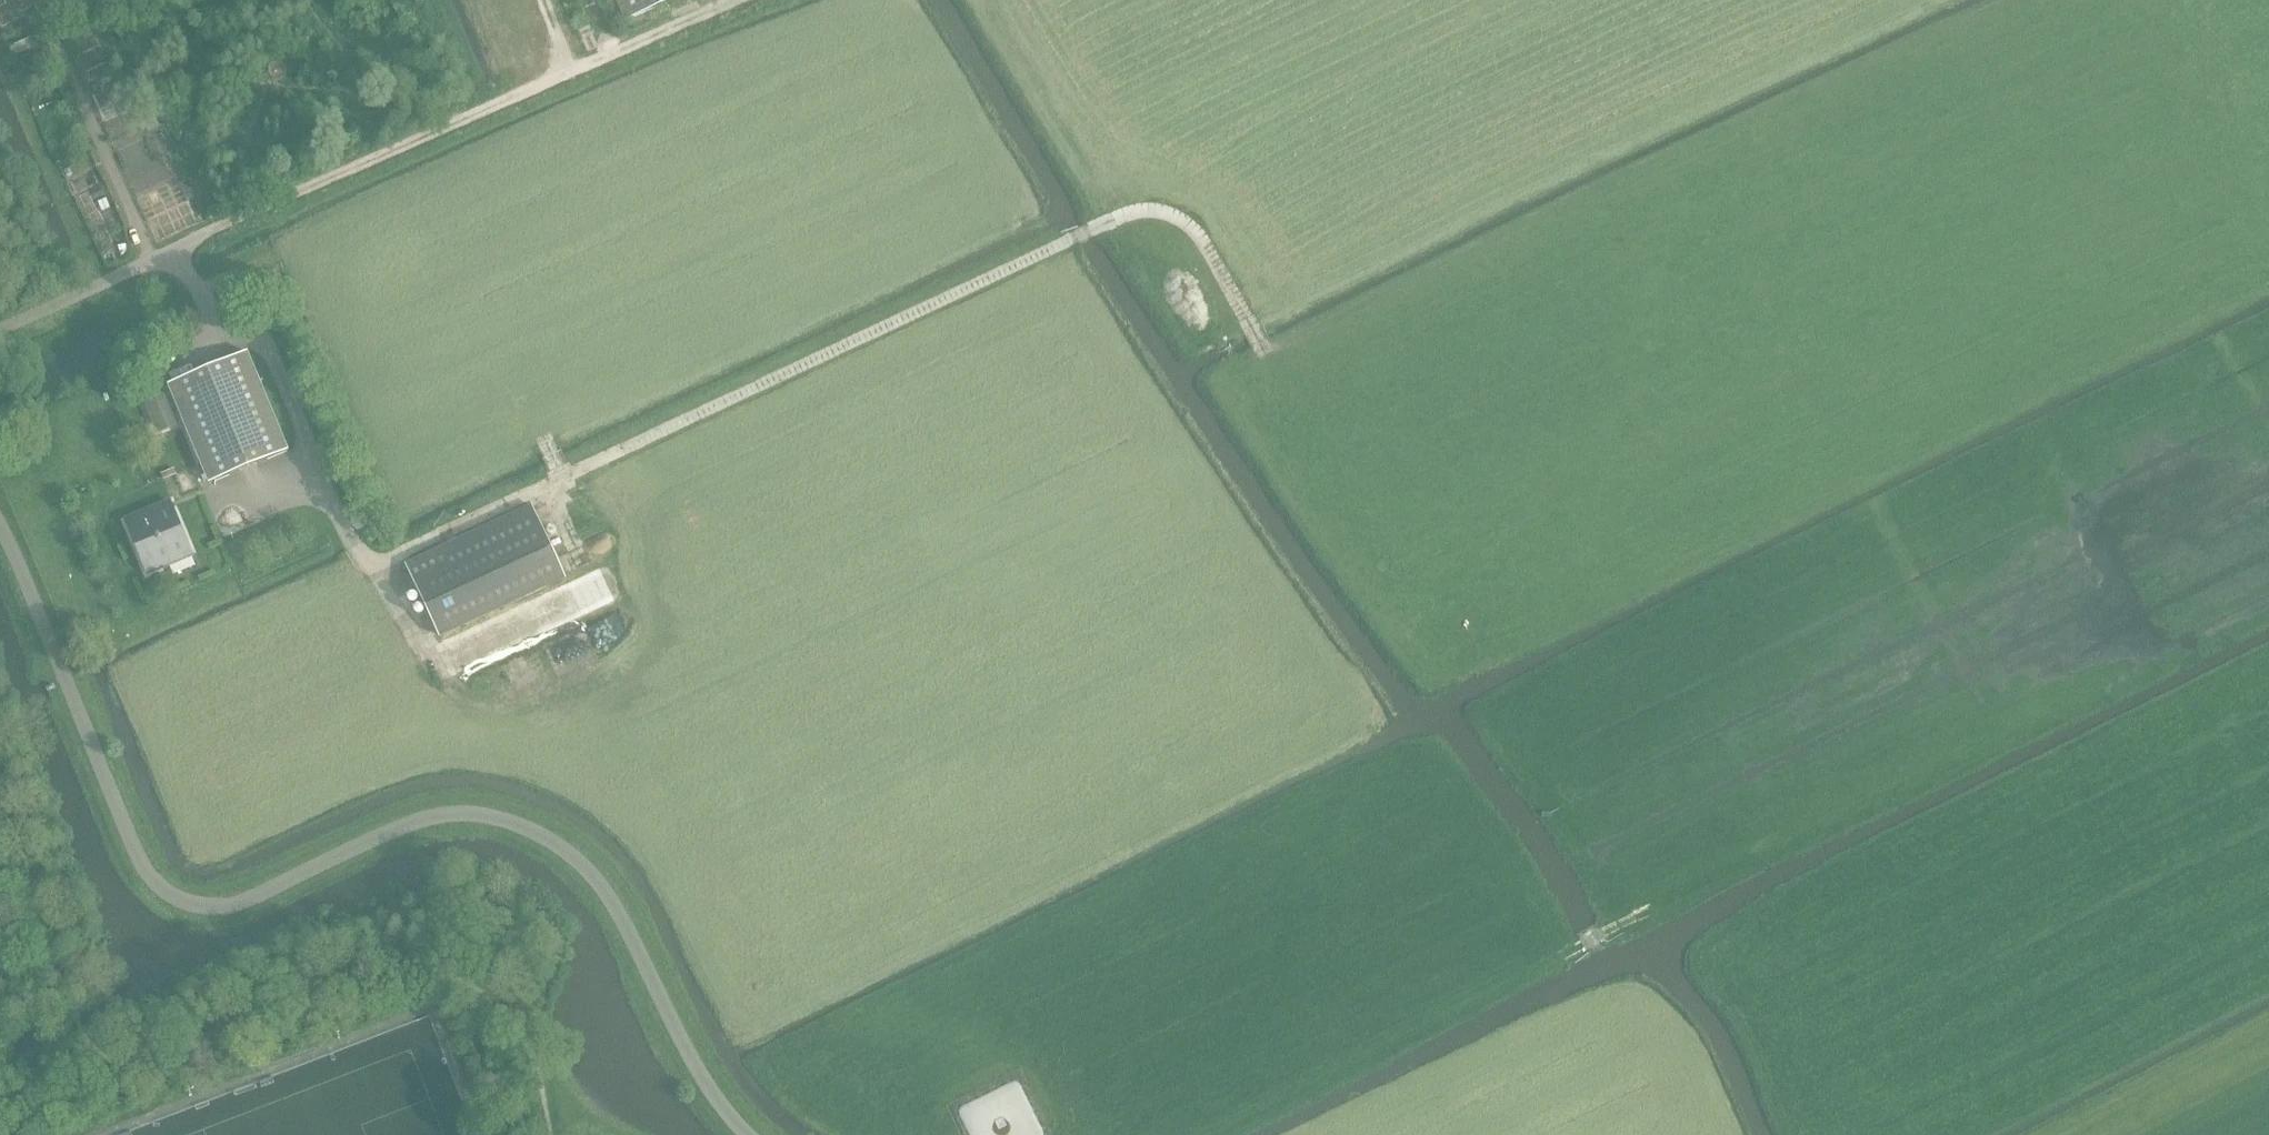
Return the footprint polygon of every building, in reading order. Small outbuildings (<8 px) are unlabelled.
[(670,0),(619,0),(627,18),(670,0)] [(170,386),(210,484),(288,452),(248,353),(170,386)] [(166,395),(146,403),(158,434),(179,425),(166,395)] [(147,574),(191,555),(169,502),(125,521),(147,574)] [(530,506),(404,564),(437,636),(563,577),(530,506)]
